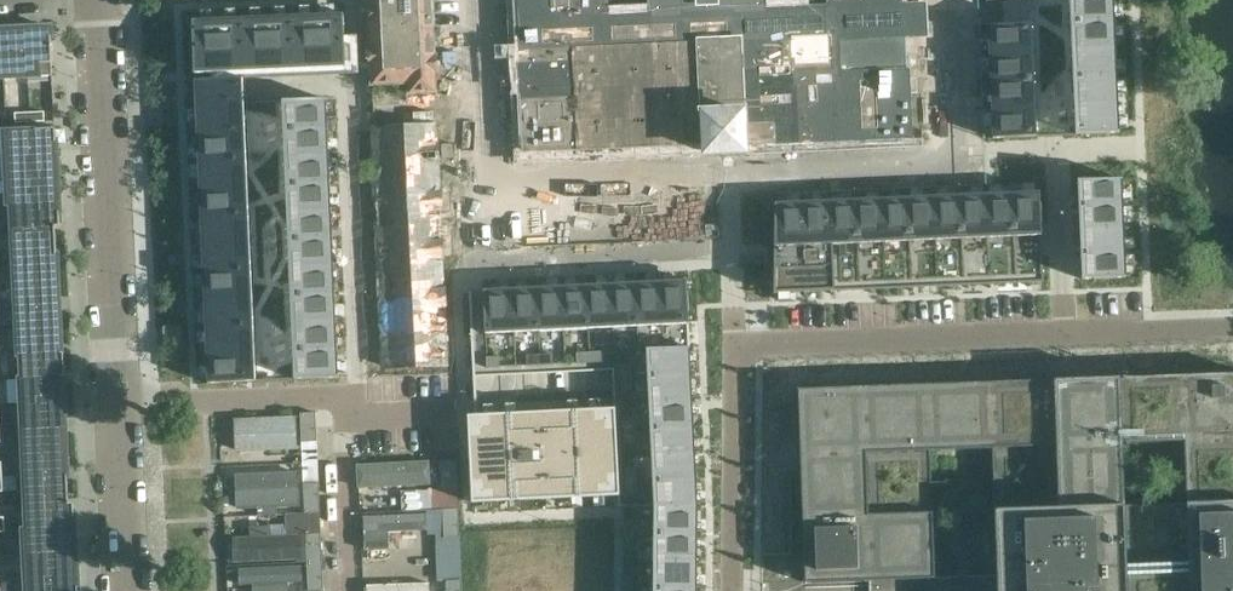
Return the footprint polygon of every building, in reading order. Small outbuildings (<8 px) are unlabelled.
[(368,29),(369,29),(370,48),(368,48),(369,65),(371,65),(372,86),(408,84),(409,94),(438,93),(438,74),(440,74),(438,53),(436,53),(435,27),(436,27),(435,0),(367,0),(368,29)] [(524,127),(524,128),(526,153),(617,149),(705,145),(706,154),(709,154),(709,152),(744,151),(744,143),(745,143),(746,143),(762,142),(913,136),(910,80),(910,68),(910,65),(907,65),(906,37),(929,36),(929,32),(927,1),(926,2),(926,0),(807,0),(807,5),(768,7),(768,0),(651,0),(651,14),(606,16),(605,0),(518,0),(524,127)] [(992,138),(1006,137),(1006,138),(1106,134),(1106,133),(1120,133),(1114,0),(986,0),(992,138)] [(201,19),(192,20),(193,34),(192,34),(193,60),(194,60),(194,74),(210,73),(211,80),(243,78),(359,73),(357,35),(345,36),(344,13),(335,14),(325,14),(310,15),(300,15),(286,16),(275,16),(261,17),(251,17),(236,18),(226,18),(212,19),(201,19)] [(52,61),(51,27),(26,28),(29,76),(52,75),(52,62),(52,61)] [(29,76),(26,28),(2,29),(4,77),(29,76)] [(327,103),(327,99),(326,99),(313,99),(274,100),(256,101),(244,102),(244,99),(243,78),(211,80),(199,80),(199,79),(195,80),(195,84),(196,102),(196,109),(197,122),(198,144),(198,158),(198,164),(199,177),(200,199),(201,213),(201,219),(201,233),(202,255),(203,268),(203,274),(204,288),(205,310),(205,323),(206,329),(206,343),(207,365),(208,379),(208,383),(222,382),(222,383),(267,381),(284,380),(324,378),(339,377),(328,117),(327,112),(327,103)] [(29,112),(30,122),(44,121),(44,111),(29,112)] [(432,111),(413,112),(414,127),(433,126),(432,111)] [(30,122),(29,112),(15,112),(15,122),(30,122)] [(435,126),(375,129),(376,148),(375,148),(376,163),(377,178),(376,178),(377,197),(376,197),(377,211),(378,211),(378,230),(380,230),(380,245),(380,260),(381,260),(382,278),(383,291),(382,291),(382,294),(383,306),(383,307),(383,310),(384,310),(384,323),(383,323),(384,326),(385,338),(384,338),(384,341),(385,341),(386,354),(385,354),(385,357),(386,357),(387,367),(447,363),(444,291),(443,291),(442,256),(441,242),(440,226),(441,226),(440,193),(439,175),(438,175),(435,126)] [(4,152),(56,150),(55,129),(54,128),(3,130),(4,152)] [(57,175),(56,150),(4,152),(5,177),(57,175)] [(59,200),(57,175),(5,177),(7,202),(59,200)] [(1078,180),(1079,205),(1123,204),(1123,203),(1123,190),(1122,178),(1110,179),(1089,179),(1089,180),(1078,180)] [(1042,256),(1041,224),(1041,223),(1041,203),(1040,203),(1040,191),(1035,191),(1023,192),(1002,193),(989,193),(983,194),(970,194),(949,195),(937,196),(923,196),(911,197),(905,197),(892,198),(878,198),(866,199),(845,200),(832,200),(826,200),(813,201),(800,201),(787,202),(775,203),(775,215),(774,215),(774,234),(775,234),(774,293),(778,293),(791,292),(1044,282),(1042,256)] [(60,224),(59,200),(7,202),(7,204),(10,204),(12,228),(59,226),(60,224)] [(1124,207),(1123,204),(1079,205),(1080,229),(1124,228),(1124,220),(1124,207)] [(1125,238),(1124,228),(1080,229),(1081,253),(1125,252),(1125,251),(1125,238)] [(13,252),(56,250),(55,231),(12,233),(13,252)] [(57,275),(56,250),(13,252),(14,277),(57,275)] [(1126,255),(1125,252),(1081,253),(1082,279),(1094,278),(1094,279),(1114,278),(1127,277),(1126,268),(1126,255)] [(59,300),(57,275),(14,277),(15,302),(59,300)] [(662,309),(648,309),(648,327),(662,326),(663,348),(690,347),(689,325),(689,324),(688,311),(689,311),(688,291),(687,291),(687,280),(675,280),(664,281),(660,281),(662,309)] [(646,282),(636,282),(638,327),(648,327),(648,309),(662,309),(660,281),(657,281),(646,282)] [(613,327),(627,327),(627,328),(638,327),(636,282),(625,283),(614,283),(611,283),(612,311),(613,327)] [(613,327),(612,311),(611,283),(607,283),(597,284),(586,284),(588,312),(588,329),(613,327)] [(588,329),(588,312),(586,284),(576,285),(565,285),(562,286),(563,313),(564,330),(588,329)] [(564,330),(563,313),(562,286),(558,286),(547,286),(537,287),(538,314),(539,331),(564,330)] [(539,331),(538,314),(537,287),(527,287),(516,288),(512,288),(514,315),(514,332),(539,331)] [(514,332),(514,315),(512,288),(509,288),(498,289),(483,289),(485,317),(485,334),(514,332)] [(60,326),(59,300),(15,302),(16,328),(60,326)] [(182,325),(164,325),(164,340),(182,339),(182,325)] [(61,351),(60,326),(16,328),(18,354),(23,354),(24,352),(61,351)] [(648,376),(664,376),(691,374),(691,363),(690,347),(663,348),(647,349),(648,376)] [(65,376),(63,351),(61,352),(61,351),(24,352),(23,354),(18,354),(18,355),(20,355),(21,377),(19,377),(19,378),(65,376)] [(602,351),(589,352),(590,363),(602,362),(602,351)] [(590,363),(589,352),(576,353),(577,363),(590,363)] [(540,365),(540,354),(527,355),(527,366),(540,365)] [(553,354),(540,354),(540,365),(553,365),(553,354)] [(486,357),(487,368),(500,367),(499,356),(486,357)] [(621,365),(621,378),(632,377),(631,364),(621,365)] [(649,402),(665,402),(693,400),(693,397),(692,386),(691,374),(664,376),(648,376),(649,402)] [(799,389),(806,582),(935,577),(933,512),(930,450),(993,448),(996,509),(998,590),(1232,590),(1232,374),(799,389)] [(62,377),(65,377),(65,376),(19,378),(20,404),(63,402),(62,377)] [(633,390),(632,377),(621,378),(622,390),(633,390)] [(650,429),(667,428),(694,426),(693,415),(693,404),(693,400),(665,402),(649,402),(650,429)] [(65,427),(63,402),(20,404),(21,429),(65,427)] [(484,414),(476,414),(468,415),(472,503),(488,502),(498,501),(509,501),(520,500),(572,498),(582,497),(594,497),(604,496),(619,495),(615,408),(614,408),(600,408),(590,409),(578,409),(568,410),(516,412),(505,413),(494,414),(484,414)] [(316,412),(300,413),(302,442),(317,441),(316,412)] [(295,417),(235,420),(237,450),(296,447),(295,417)] [(623,417),(624,430),(634,430),(634,417),(623,417)] [(652,455),(668,454),(695,453),(695,449),(695,438),(694,426),(667,428),(650,429),(652,455)] [(66,453),(65,427),(21,429),(23,455),(66,453)] [(635,442),(634,430),(624,430),(624,443),(635,442)] [(67,478),(66,453),(23,455),(24,481),(67,478)] [(653,481),(669,480),(696,479),(696,467),(695,456),(695,453),(668,454),(652,455),(653,481)] [(456,460),(441,460),(441,463),(441,472),(442,486),(442,490),(457,489),(456,460)] [(363,466),(364,489),(442,486),(441,463),(363,466)] [(626,469),(626,482),(637,481),(636,469),(626,469)] [(297,472),(237,475),(238,508),(299,505),(297,472)] [(25,500),(68,498),(67,478),(24,481),(25,500)] [(696,479),(669,480),(653,481),(654,503),(654,506),(698,506),(698,502),(697,491),(696,479)] [(638,494),(637,481),(626,482),(627,495),(638,494)] [(319,483),(303,484),(305,513),(320,512),(319,483)] [(73,504),(72,503),(25,505),(26,529),(22,529),(74,527),(73,504)] [(698,519),(698,506),(654,506),(654,533),(698,534),(698,530),(698,519)] [(460,508),(443,508),(444,534),(461,534),(460,508)] [(291,514),(291,532),(320,531),(319,513),(291,514)] [(391,531),(391,549),(413,548),(413,530),(427,530),(426,513),(366,516),(366,533),(391,531)] [(634,521),(623,520),(623,533),(634,533),(634,521)] [(76,551),(74,527),(22,529),(23,554),(76,551)] [(388,532),(364,533),(365,549),(388,548),(388,532)] [(321,533),(306,534),(307,561),(322,560),(321,533)] [(634,546),(634,533),(623,533),(623,546),(634,546)] [(698,537),(698,534),(654,533),(654,561),(697,561),(697,548),(698,537)] [(300,534),(234,537),(235,562),(302,559),(300,534)] [(444,538),(435,538),(437,581),(446,580),(461,579),(460,537),(444,538)] [(77,575),(76,551),(23,554),(24,577),(40,577),(77,575)] [(322,560),(307,561),(308,590),(324,590),(322,560)] [(697,574),(697,561),(654,561),(654,588),(697,589),(697,585),(697,574)] [(240,568),(241,585),(254,584),(255,590),(289,590),(288,582),(302,582),(301,565),(240,568)] [(77,575),(40,577),(24,577),(25,590),(78,590),(77,575)] [(633,576),(623,575),(623,588),(633,588),(633,576)] [(446,580),(446,590),(462,590),(461,579),(446,580)] [(368,584),(369,590),(430,590),(430,583),(368,584)]
